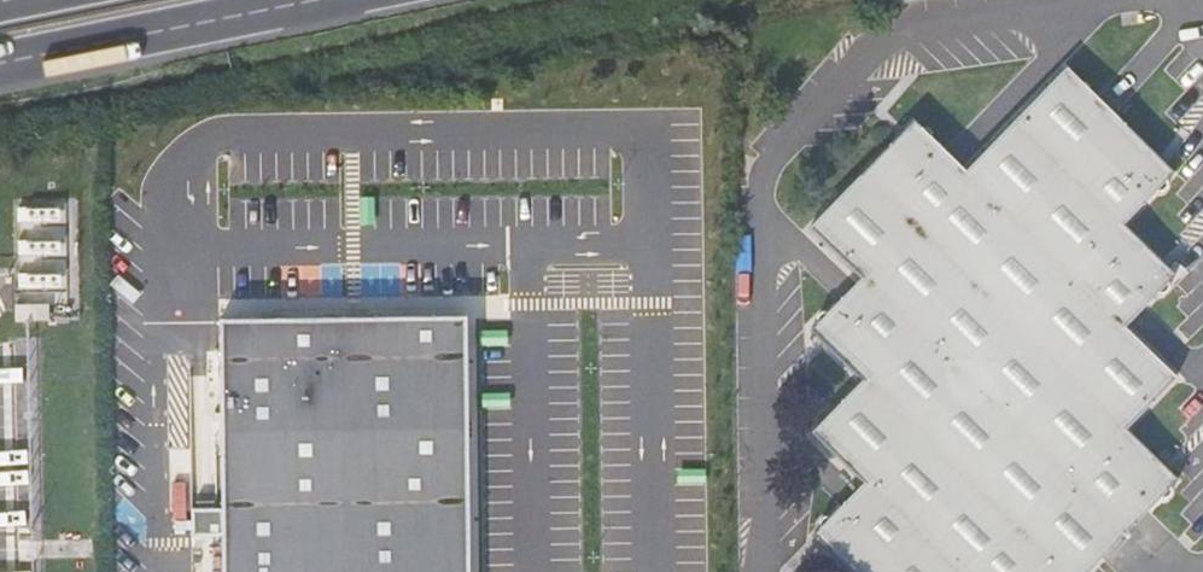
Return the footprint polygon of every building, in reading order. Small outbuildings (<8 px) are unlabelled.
[(1067,70),(965,173),(913,123),(810,228),(862,279),(813,330),(864,381),(814,432),(865,482),(814,534),(852,571),(1087,571),(1177,480),(1126,430),(1174,378),(1123,328),(1174,277),(1123,226),(1172,174),(1067,70)] [(207,306),(213,571),(459,571),(451,304),(207,306)]
